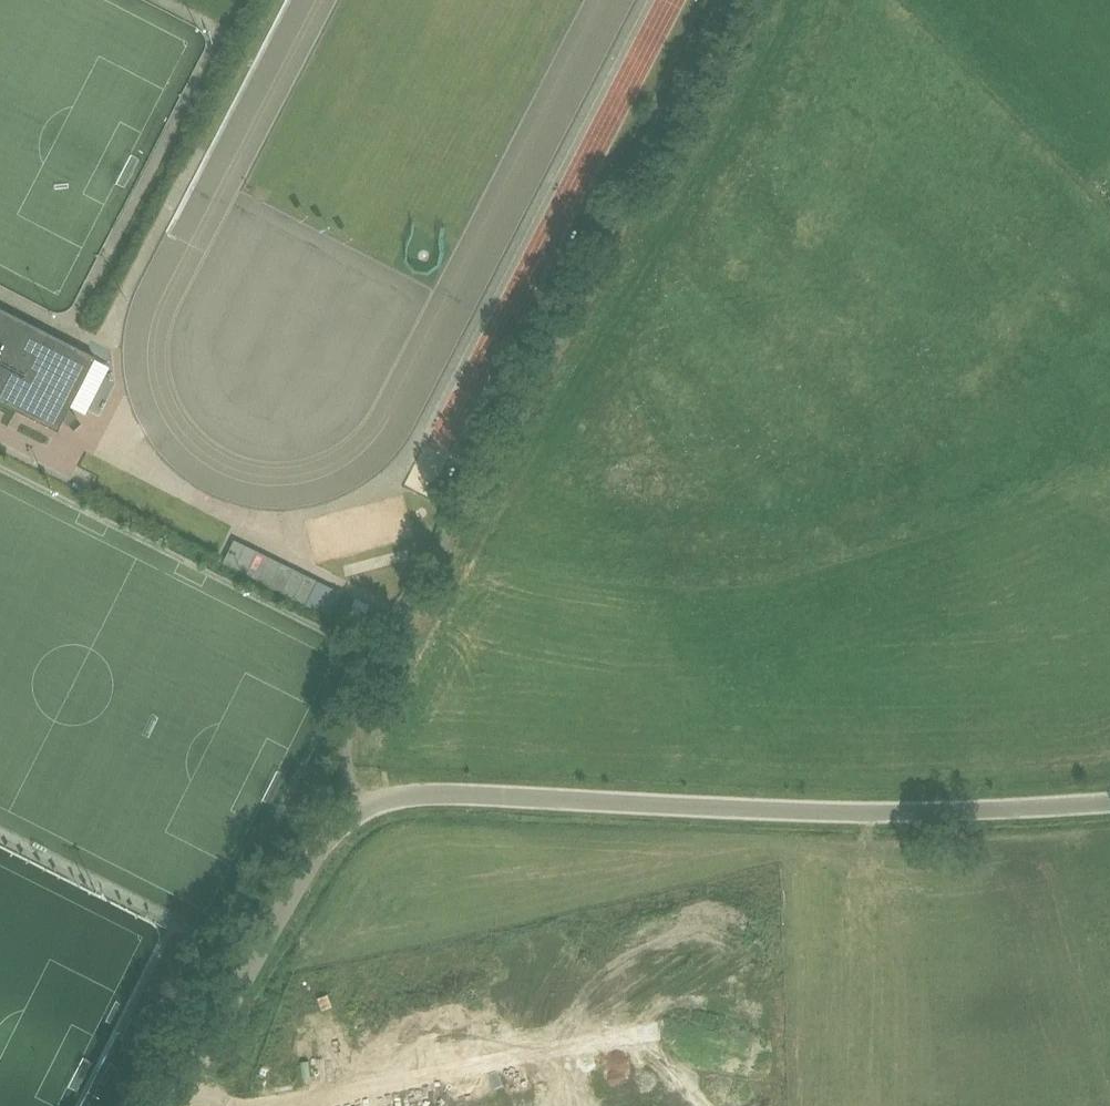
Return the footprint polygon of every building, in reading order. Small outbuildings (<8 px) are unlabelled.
[(0,308),(0,402),(56,431),(62,420),(67,426),(77,417),(68,408),(95,356),(0,308)] [(235,569),(238,563),(246,545),(234,539),(233,543),(226,557),(223,563),(235,569)] [(247,575),(259,551),(246,545),(238,563),(235,569),(247,575)] [(247,575),(259,581),(271,557),(259,551),(247,575)] [(283,563),(271,557),(259,581),(271,587),(283,563)] [(271,587),(283,593),(295,569),(283,563),(271,587)] [(307,575),(295,569),(283,593),(295,599),(307,575)] [(307,605),(309,601),(319,581),(307,575),(295,599),(307,605)] [(319,581),(307,605),(331,617),(343,593),(319,581)]
